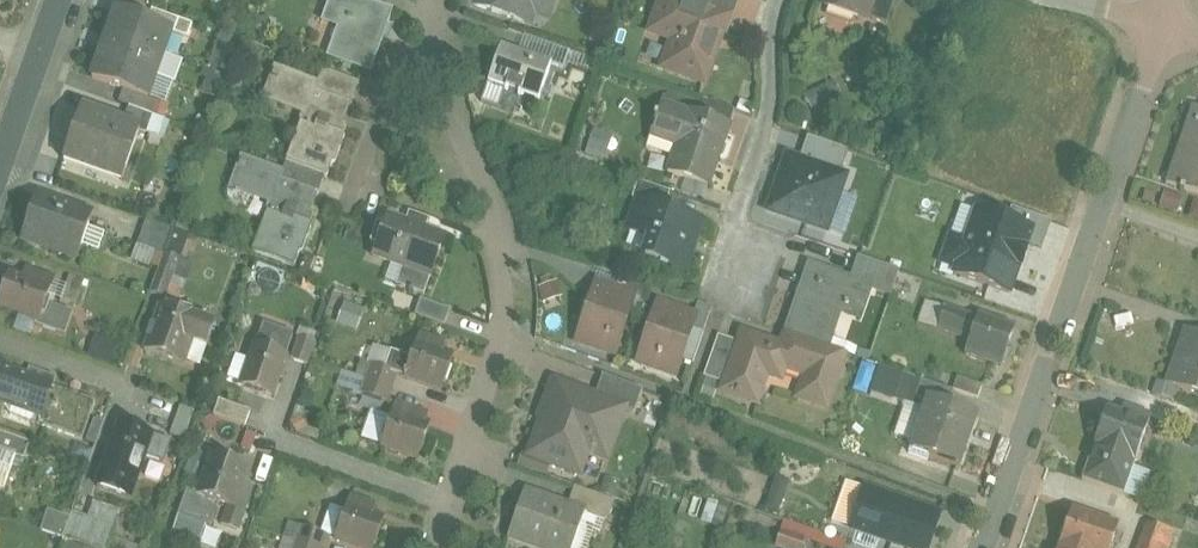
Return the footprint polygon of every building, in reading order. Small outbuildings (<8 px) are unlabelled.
[(325,16),(344,23),(331,57),(371,73),(394,12),(363,0),(331,0),(325,16)] [(480,5),(519,18),(525,0),(482,0),(480,5)] [(550,8),(553,0),(526,0),(550,8)] [(674,0),(666,0),(655,32),(678,40),(668,70),(706,84),(729,19),(674,0)] [(701,2),(735,14),(740,0),(702,0),(701,2)] [(826,6),(867,20),(874,0),(828,0),(826,6)] [(868,18),(888,25),(897,0),(874,0),(868,18)] [(194,24),(154,10),(149,23),(173,32),(189,38),(194,24)] [(149,23),(117,12),(110,35),(165,54),(173,32),(149,23)] [(165,54),(110,35),(102,56),(158,76),(165,54)] [(553,64),(503,46),(490,83),(507,89),(507,90),(509,91),(510,89),(521,92),(520,95),(522,95),(522,94),(540,100),(553,64)] [(158,76),(102,56),(94,78),(125,90),(150,98),(158,76)] [(347,104),(314,90),(317,83),(276,66),(275,68),(280,70),(278,75),(275,74),(274,78),(276,79),(273,88),(287,94),(283,105),(303,113),(298,126),(300,127),(288,163),(326,177),(328,177),(333,164),(335,165),(346,136),(343,135),(347,125),(340,123),(347,104)] [(360,83),(323,70),(317,83),(314,90),(347,104),(352,106),(360,83)] [(150,98),(125,90),(120,103),(130,107),(131,107),(152,114),(156,101),(150,98)] [(736,111),(705,100),(700,115),(731,125),(736,111)] [(700,115),(663,102),(658,116),(656,115),(655,119),(657,120),(651,139),(648,148),(675,157),(670,174),(709,187),(731,125),(700,115)] [(152,114),(131,107),(130,107),(124,125),(142,131),(142,132),(147,134),(154,115),(152,114)] [(124,125),(83,110),(65,160),(124,181),(142,132),(142,131),(124,125)] [(1170,186),(1184,191),(1183,194),(1186,195),(1187,193),(1197,196),(1197,110),(1196,110),(1170,186)] [(588,128),(582,150),(601,155),(607,134),(588,128)] [(849,151),(808,137),(800,160),(841,174),(849,151)] [(800,160),(787,156),(768,211),(827,231),(840,193),(835,191),(841,174),(800,160)] [(313,194),(282,182),(286,173),(284,172),(242,157),(241,158),(246,160),(244,166),(241,165),(239,169),(243,171),(239,179),(253,185),(250,195),(270,202),(265,215),(268,216),(254,253),(294,267),(299,253),(302,254),(312,227),(310,226),(314,216),(306,213),(313,194)] [(326,177),(288,163),(284,172),(286,173),(282,182),(313,194),(319,196),(326,177)] [(669,192),(641,182),(635,199),(642,201),(643,199),(664,207),(669,192)] [(94,216),(40,197),(25,242),(79,260),(94,216)] [(664,207),(643,199),(642,201),(631,232),(633,233),(635,228),(654,234),(647,257),(685,270),(689,258),(687,257),(694,237),(696,238),(702,220),(664,207)] [(1012,208),(1007,222),(1032,230),(1027,244),(1042,250),(1052,222),(1012,208)] [(1007,222),(978,212),(967,242),(951,237),(941,264),(957,269),(955,275),(1010,294),(1020,265),(1022,266),(1027,251),(1025,250),(1027,244),(1032,230),(1007,222)] [(428,223),(408,216),(406,222),(390,216),(375,258),(405,269),(433,278),(447,236),(426,229),(428,223)] [(175,228),(148,219),(147,221),(149,222),(141,245),(139,244),(138,246),(165,256),(166,253),(175,228)] [(165,256),(152,292),(168,298),(182,259),(166,253),(165,256)] [(900,272),(859,257),(852,278),(873,285),(872,287),(893,294),(900,272)] [(810,263),(785,333),(785,334),(828,348),(843,305),(863,312),(872,287),(873,285),(852,278),(810,263)] [(433,278),(405,269),(399,286),(413,292),(412,294),(416,295),(417,293),(426,296),(433,278)] [(28,271),(24,282),(11,278),(1,308),(40,321),(42,322),(47,306),(56,280),(28,271)] [(86,282),(72,277),(63,304),(76,309),(86,282)] [(652,288),(622,277),(617,292),(633,297),(633,299),(647,304),(652,288)] [(617,292),(601,286),(585,333),(619,345),(633,299),(633,297),(617,292)] [(453,311),(424,301),(418,316),(447,327),(453,311)] [(350,331),(358,309),(338,302),(329,324),(350,331)] [(975,319),(926,302),(912,340),(939,349),(943,337),(948,339),(950,332),(969,339),(975,319)] [(171,310),(163,307),(148,352),(184,365),(192,341),(200,320),(191,317),(193,311),(173,304),(171,310)] [(75,315),(47,306),(42,322),(40,321),(38,327),(67,337),(75,315)] [(695,318),(661,307),(647,350),(659,354),(655,366),(676,373),(680,361),(691,330),(695,318)] [(1012,327),(977,315),(975,319),(969,339),(964,352),(999,364),(1000,362),(1006,360),(1010,350),(1006,346),(1012,327)] [(215,325),(200,320),(192,341),(207,346),(215,325)] [(295,336),(266,325),(253,362),(245,384),(244,386),(274,397),(295,336)] [(705,335),(691,330),(680,361),(694,365),(705,335)] [(1186,332),(1180,352),(1181,352),(1170,386),(1197,395),(1197,335),(1186,332)] [(781,346),(744,333),(724,391),(752,401),(762,372),(782,379),(787,364),(812,373),(803,400),(827,408),(845,354),(828,348),(785,334),(781,346)] [(121,344),(96,336),(89,358),(113,366),(121,344)] [(734,341),(719,336),(708,368),(723,373),(734,341)] [(317,344),(302,338),(294,360),(309,366),(317,344)] [(447,347),(423,338),(408,379),(444,392),(456,359),(444,355),(447,347)] [(253,362),(238,357),(230,379),(245,384),(253,362)] [(397,376),(373,367),(368,380),(393,388),(397,376)] [(0,369),(0,419),(6,421),(9,410),(15,417),(15,418),(35,426),(36,426),(40,414),(46,416),(50,405),(24,397),(30,379),(28,379),(0,369)] [(59,381),(31,371),(28,379),(30,379),(24,397),(50,405),(55,389),(56,389),(59,381)] [(644,391),(604,376),(596,398),(626,409),(625,411),(636,415),(644,391)] [(981,385),(956,377),(953,387),(978,396),(981,385)] [(393,388),(368,380),(362,396),(387,404),(393,388)] [(951,390),(921,380),(916,397),(929,401),(929,400),(946,405),(951,390)] [(596,398),(558,384),(557,386),(552,389),(549,399),(553,409),(554,409),(550,418),(549,417),(545,419),(532,456),(581,474),(593,440),(612,447),(625,411),(626,409),(596,398)] [(56,389),(55,389),(50,405),(46,416),(40,414),(36,426),(85,442),(98,404),(56,389)] [(946,405),(929,400),(929,401),(916,443),(932,449),(929,458),(957,468),(964,446),(964,444),(973,414),(946,405)] [(1193,412),(1158,400),(1154,412),(1189,424),(1193,412)] [(253,412),(221,401),(215,416),(247,428),(253,412)] [(424,415),(399,406),(384,448),(420,461),(432,427),(421,423),(424,415)] [(195,412),(181,407),(171,435),(186,440),(195,412)] [(1124,419),(1109,414),(1085,482),(1126,496),(1153,420),(1127,411),(1124,419)] [(154,435),(122,424),(108,464),(139,475),(146,456),(154,435)] [(0,435),(0,490),(6,492),(17,459),(26,462),(32,446),(0,435)] [(173,441),(154,435),(146,456),(165,462),(173,441)] [(248,469),(216,458),(202,496),(190,491),(181,516),(206,525),(213,527),(221,502),(231,506),(234,507),(244,481),(248,469)] [(139,475),(108,464),(100,487),(131,498),(139,475)] [(790,484),(775,478),(764,508),(779,513),(790,484)] [(256,486),(244,481),(234,507),(246,511),(256,486)] [(864,488),(850,530),(903,547),(931,547),(943,514),(864,488)] [(596,513),(590,529),(612,535),(622,504),(581,489),(575,506),(596,513)] [(515,541),(535,547),(583,547),(590,529),(596,513),(575,506),(533,492),(515,541)] [(354,501),(339,542),(355,547),(378,547),(387,523),(375,518),(378,510),(354,501)] [(234,507),(231,506),(225,524),(240,529),(246,511),(234,507)] [(63,539),(70,518),(49,510),(41,531),(63,539)] [(1073,511),(1060,547),(1112,547),(1119,527),(1073,511)] [(74,513),(65,537),(94,547),(97,547),(106,525),(74,513)] [(206,525),(181,516),(175,532),(201,541),(206,525)] [(811,530),(786,521),(782,532),(807,541),(811,530)] [(1150,524),(1145,540),(1165,546),(1164,547),(1165,547),(1171,547),(1176,533),(1150,524)] [(306,528),(301,543),(314,547),(327,547),(331,537),(306,528)] [(782,532),(777,546),(782,547),(804,547),(807,541),(782,532)] [(115,538),(112,547),(138,547),(139,546),(115,538)] [(1145,540),(1142,547),(1165,547),(1164,547),(1165,546),(1145,540)]
